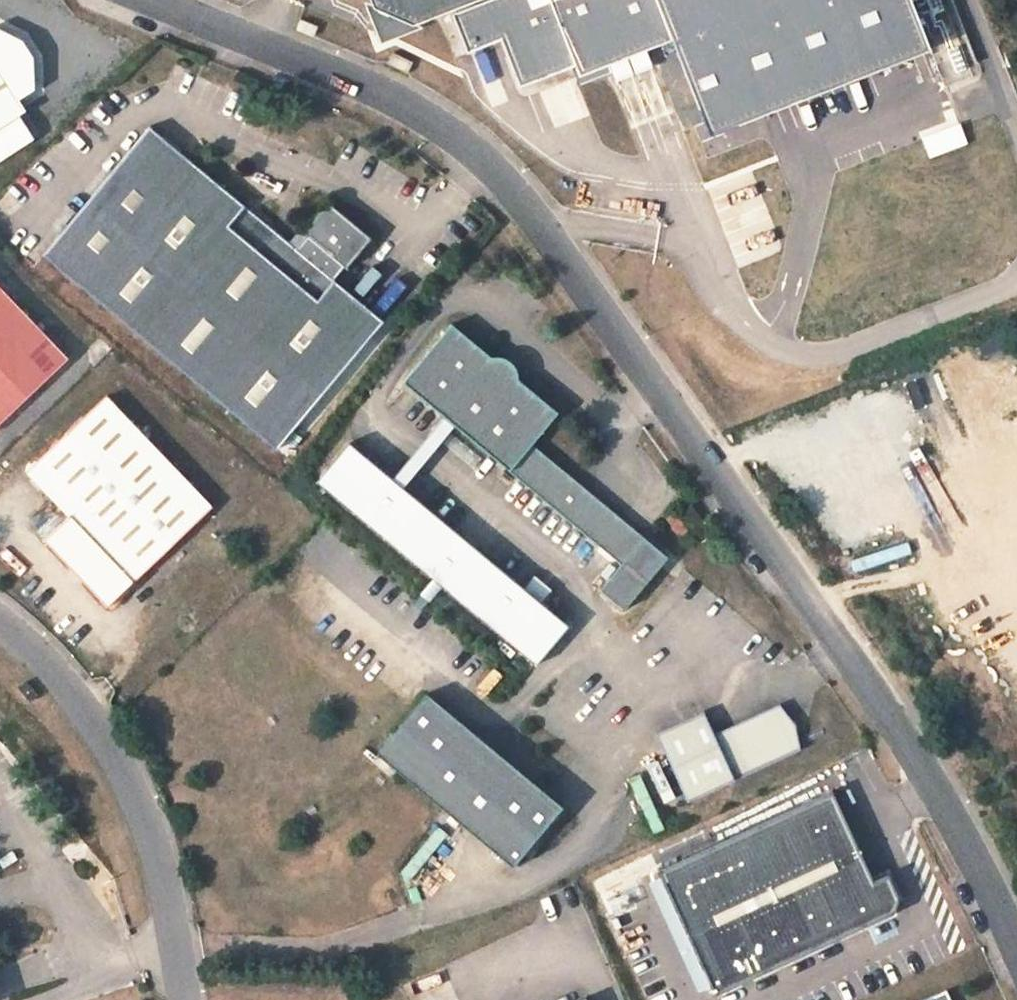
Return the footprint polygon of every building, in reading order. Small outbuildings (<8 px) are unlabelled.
[(373,6),(412,26),(477,0),(370,0),(373,6)] [(450,15),(466,55),(500,41),(519,89),(575,67),(579,77),(609,65),(626,59),(629,58),(645,51),(671,41),(709,136),(929,49),(910,0),(489,0),(450,15)] [(412,26),(373,6),(368,8),(380,41),(414,30),(412,26)] [(25,111),(18,100),(34,90),(34,57),(28,59),(19,45),(22,40),(0,30),(0,127),(25,111)] [(937,52),(946,87),(961,83),(960,82),(974,78),(965,44),(937,52)] [(645,51),(629,58),(633,69),(649,62),(645,51)] [(392,54),(386,65),(407,75),(412,64),(392,54)] [(888,146),(954,126),(932,54),(902,63),(908,85),(903,86),(917,132),(887,141),(888,146)] [(626,59),(609,65),(614,76),(630,70),(626,59)] [(958,124),(922,137),(929,157),(965,143),(958,124)] [(150,128),(44,255),(276,448),(366,342),(317,301),(334,281),(344,267),(301,231),(290,244),(150,128)] [(301,231),(344,267),(368,239),(325,204),(301,231)] [(373,260),(353,279),(369,294),(388,275),(373,260)] [(334,281),(317,301),(366,342),(382,321),(334,281)] [(51,376),(40,364),(58,348),(0,288),(0,423),(51,376)] [(452,324),(403,381),(443,415),(455,425),(617,562),(597,587),(622,607),(665,554),(530,441),(556,411),(518,381),(517,373),(513,365),(507,360),(491,358),(452,324)] [(69,360),(58,348),(40,364),(51,376),(69,360)] [(105,398),(26,473),(68,519),(45,540),(107,608),(128,587),(210,506),(105,398)] [(455,425),(443,415),(416,446),(428,457),(455,425)] [(349,443),(316,482),(535,664),(568,623),(403,487),(391,477),(349,443)] [(428,457),(416,446),(391,477),(403,487),(428,457)] [(909,504),(919,499),(906,475),(896,480),(909,504)] [(689,505),(683,509),(690,519),(689,520),(693,526),(701,519),(698,513),(696,514),(689,505)] [(675,512),(666,518),(676,532),(686,525),(675,512)] [(690,531),(686,525),(676,532),(680,538),(690,531)] [(134,592),(128,587),(107,608),(113,612),(134,592)] [(407,679),(359,736),(514,863),(562,805),(407,679)] [(23,681),(18,686),(26,695),(24,697),(30,702),(38,694),(34,689),(32,690),(23,681)] [(703,710),(656,732),(688,800),(800,749),(795,725),(779,704),(713,733),(703,710)] [(662,760),(649,765),(664,803),(677,798),(662,760)] [(627,780),(654,834),(668,828),(641,773),(627,780)] [(831,790),(657,870),(715,995),(893,913),(898,899),(887,874),(872,880),(831,790)] [(945,990),(922,999),(950,999),(945,990)]
